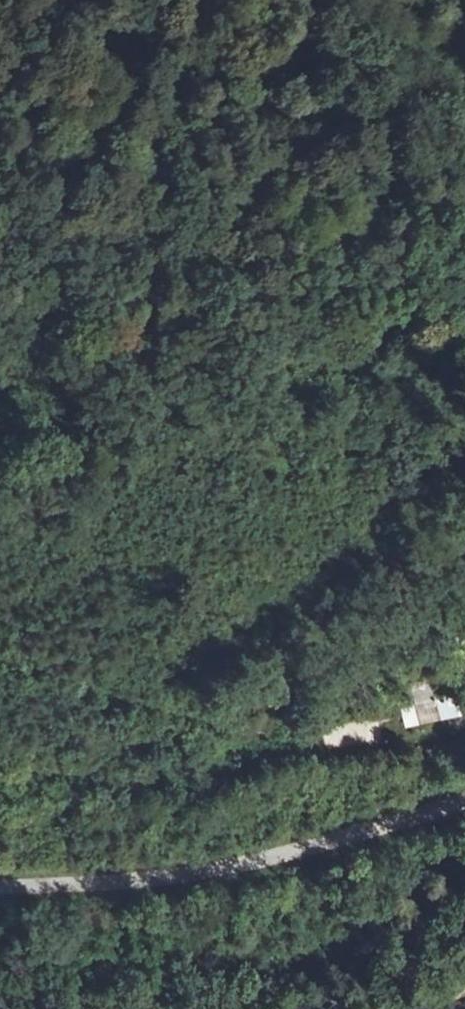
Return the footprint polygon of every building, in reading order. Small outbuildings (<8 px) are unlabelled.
[(428,678),(395,684),(402,728),(460,719),(456,698),(432,702),(428,678)]
